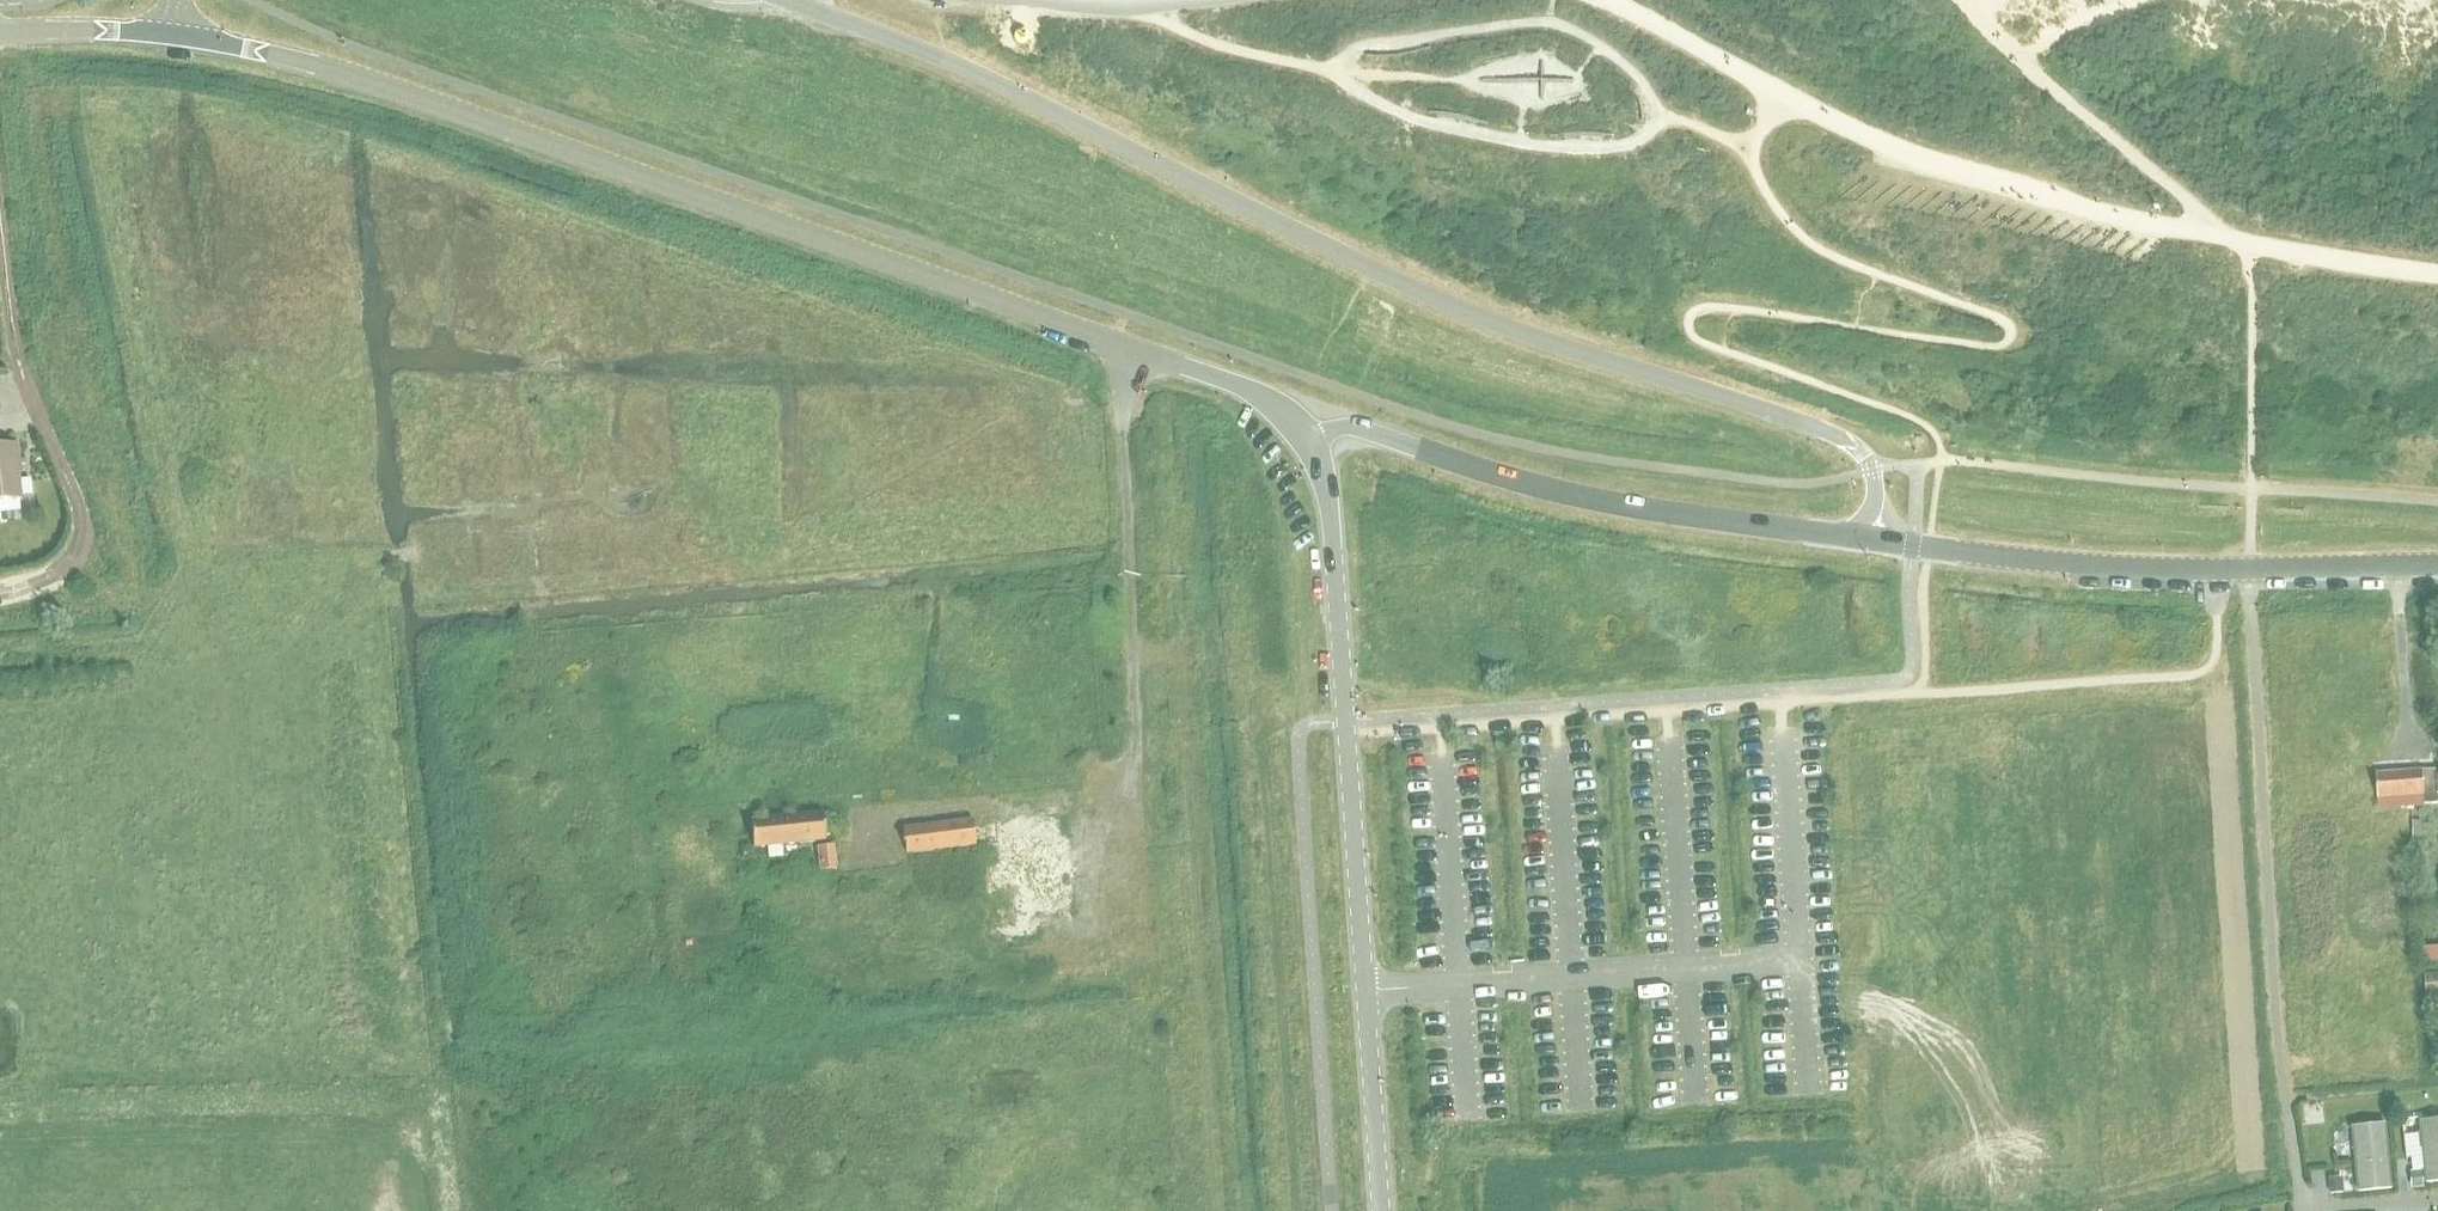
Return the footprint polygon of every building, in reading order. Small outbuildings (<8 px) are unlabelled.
[(21,499),(17,463),(19,462),(17,443),(0,445),(0,502),(21,499)] [(2435,775),(2435,770),(2397,772),(2376,773),(2377,799),(2398,797),(2398,805),(2407,804),(2407,797),(2423,796),(2424,804),(2437,803),(2437,775),(2435,775)] [(753,848),(825,840),(822,813),(750,820),(753,848)] [(906,854),(975,845),(972,819),(902,828),(906,854)] [(2419,820),(2410,820),(2411,855),(2420,855),(2419,820)] [(820,871),(835,869),(833,845),(818,847),(820,871)] [(2417,947),(2418,962),(2437,960),(2437,945),(2417,947)] [(2422,974),(2424,996),(2437,995),(2437,973),(2422,974)] [(2418,1129),(2422,1182),(2437,1180),(2437,1127),(2418,1129)] [(2384,1135),(2351,1138),(2356,1191),(2389,1188),(2384,1135)] [(2420,1170),(2408,1171),(2409,1184),(2421,1183),(2420,1170)] [(2341,1176),(2327,1177),(2328,1193),(2342,1192),(2341,1176)]
